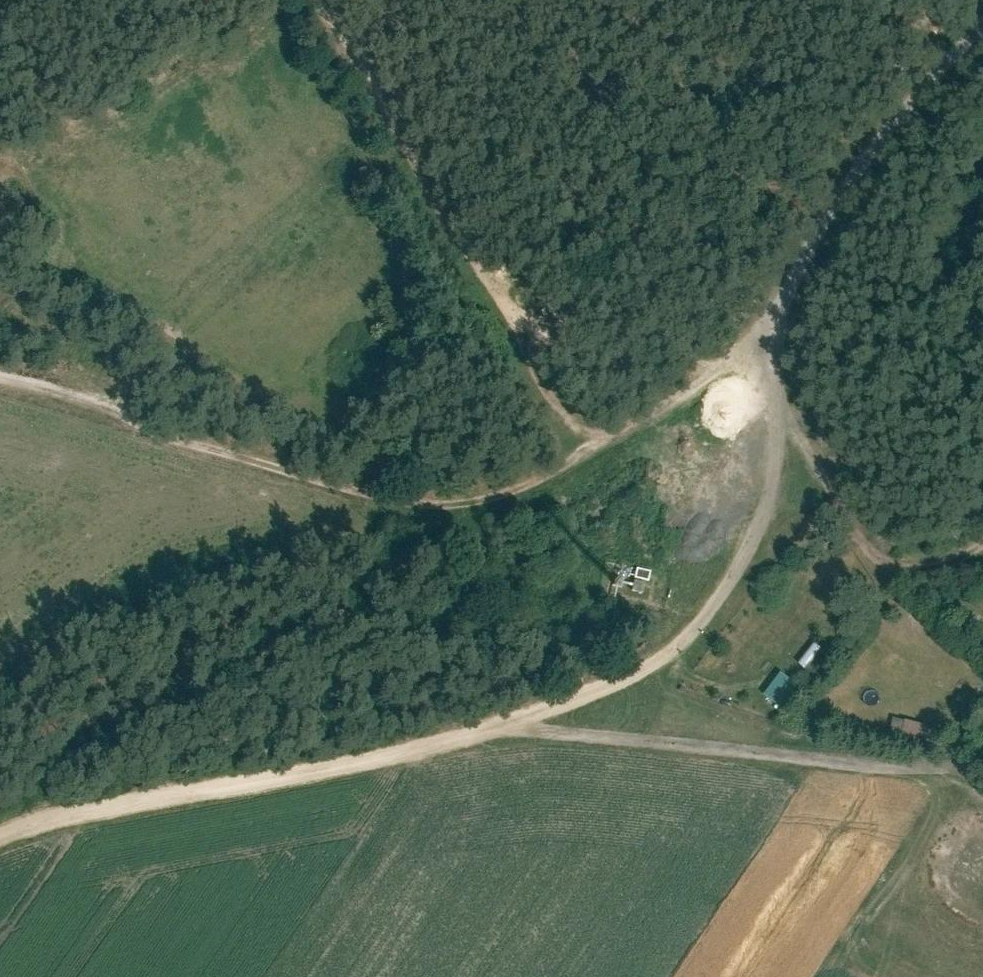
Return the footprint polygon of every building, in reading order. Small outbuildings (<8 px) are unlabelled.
[(799,679),(783,668),(766,690),(782,702),(799,679)] [(905,718),(892,716),(889,730),(901,733),(905,718)] [(905,716),(905,718),(901,733),(926,739),(930,723),(905,716)]
